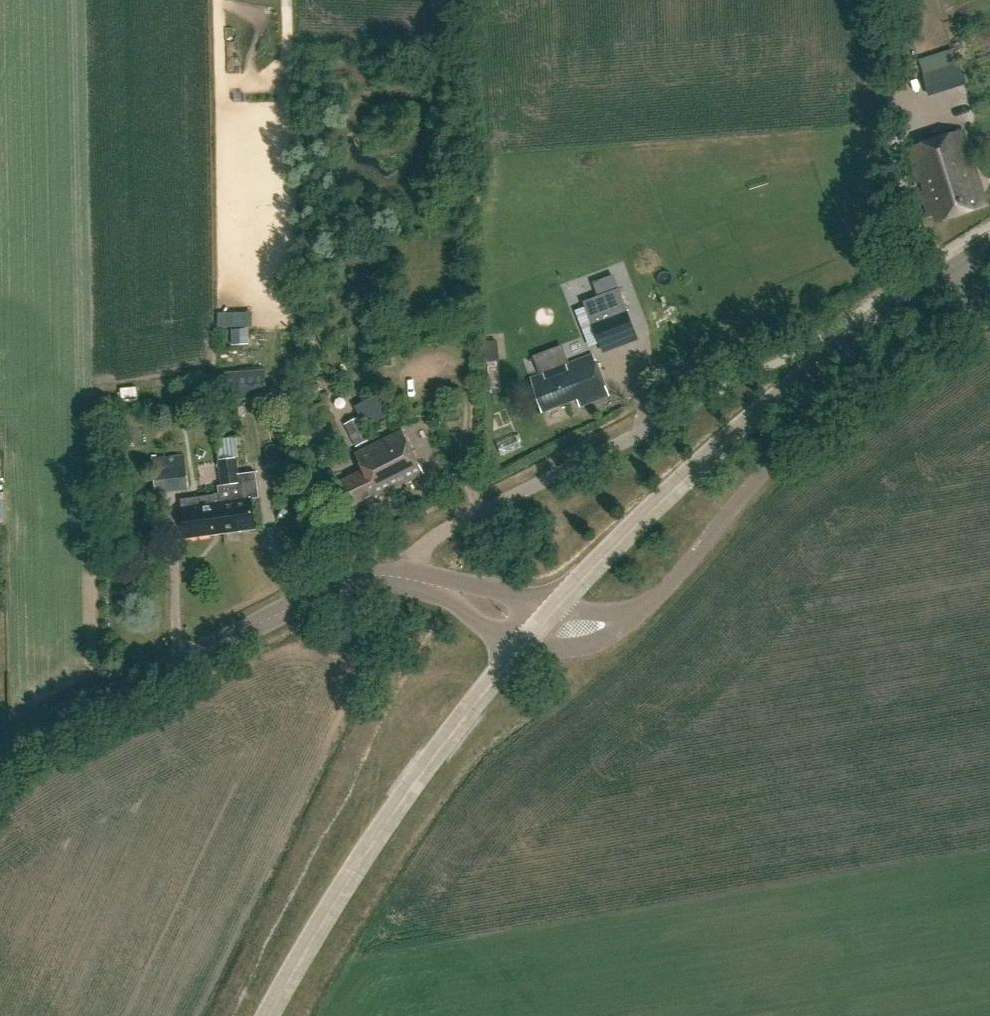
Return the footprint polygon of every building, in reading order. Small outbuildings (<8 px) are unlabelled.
[(964,85),(955,56),(919,67),(929,96),(964,85)] [(984,208),(961,136),(907,153),(928,220),(935,218),(938,227),(978,214),(978,210),(984,208)] [(598,294),(593,280),(570,289),(581,321),(574,324),(584,352),(628,336),(611,290),(598,294)] [(607,398),(592,358),(525,383),(538,416),(573,403),(575,410),(607,398)] [(266,397),(264,369),(225,372),(227,400),(266,397)] [(140,402),(139,387),(123,388),(124,403),(140,402)] [(425,478),(403,432),(356,455),(365,473),(338,486),(350,511),(376,498),(377,501),(425,478)] [(217,488),(218,496),(223,535),(253,531),(250,502),(258,501),(254,475),(237,477),(233,448),(217,450),(221,488),(217,488)] [(188,490),(184,454),(151,458),(155,494),(188,490)] [(186,539),(223,535),(218,496),(180,501),(181,509),(182,509),(186,539)]
